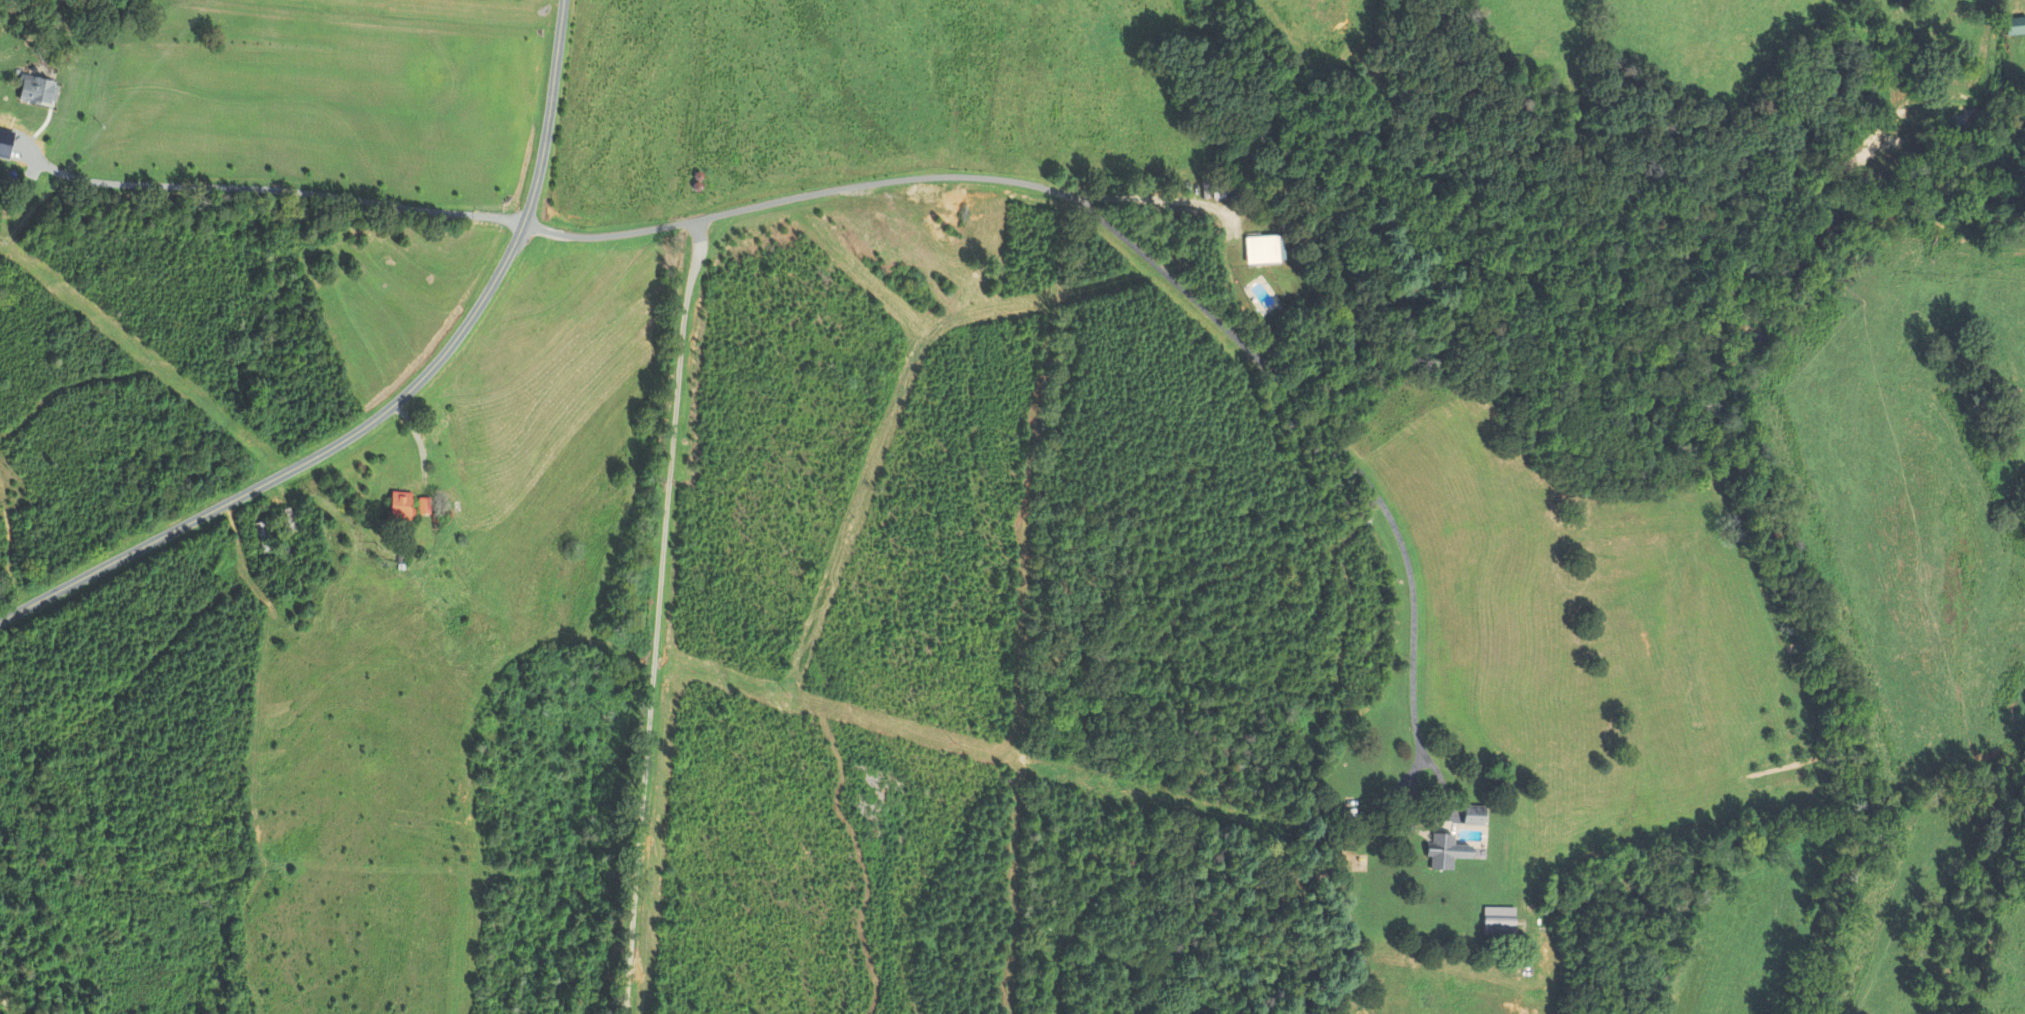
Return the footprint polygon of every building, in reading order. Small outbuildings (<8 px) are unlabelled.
[(2024,34),(2024,17),(2002,19),(2004,35),(2024,34)] [(16,100),(51,104),(54,80),(19,75),(16,100)] [(1224,199),(1224,186),(1212,186),(1212,199),(1224,199)] [(1278,264),(1278,236),(1245,236),(1245,264),(1278,264)] [(412,492),(389,492),(389,520),(412,520),(412,492)] [(418,498),(418,513),(428,513),(428,498),(418,498)] [(275,513),(285,539),(300,534),(290,507),(275,513)] [(262,553),(272,550),(265,521),(255,524),(262,553)] [(1484,806),(1463,806),(1463,825),(1484,825),(1484,806)] [(1453,835),(1429,834),(1428,870),(1451,871),(1452,858),(1480,860),(1481,846),(1453,845),(1453,835)] [(1515,935),(1515,908),(1483,908),(1483,935),(1515,935)]
